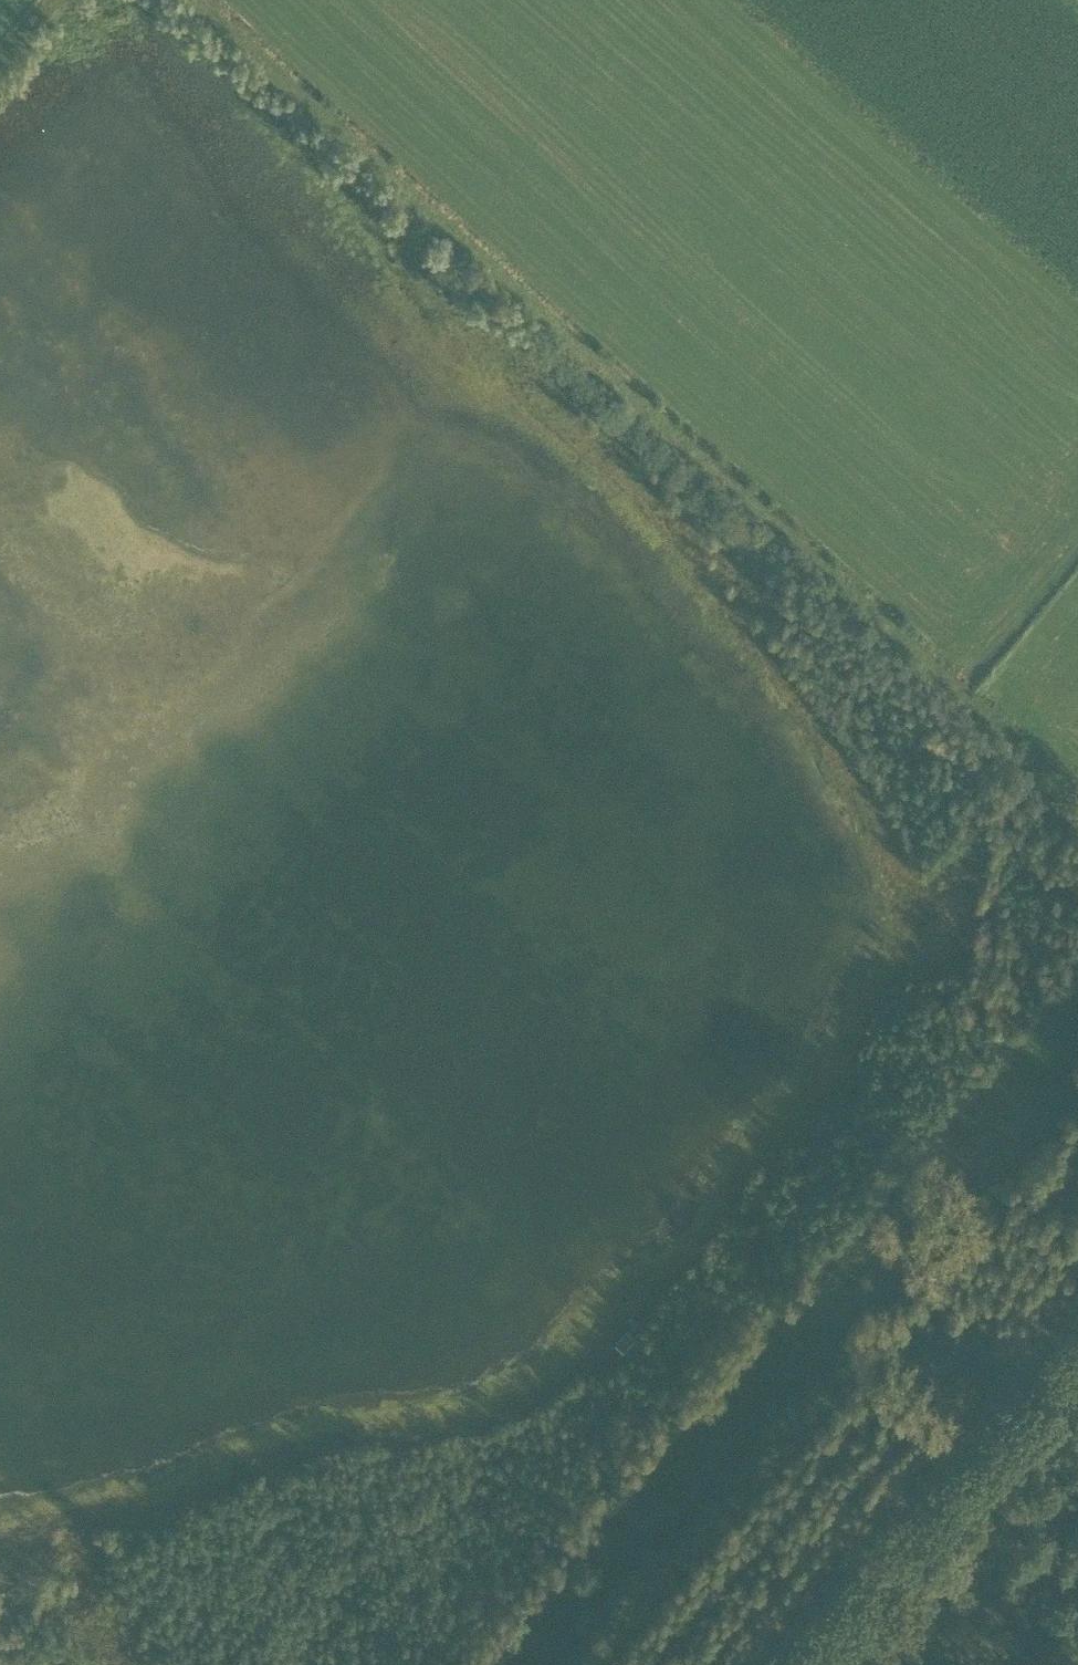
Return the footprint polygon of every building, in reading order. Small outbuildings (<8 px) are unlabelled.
[(1051,1302),(1047,1303),(1044,1305),(1044,1310),(1054,1319),(1061,1311),(1051,1302)] [(625,1351),(630,1344),(636,1337),(628,1330),(616,1343),(625,1351)]
